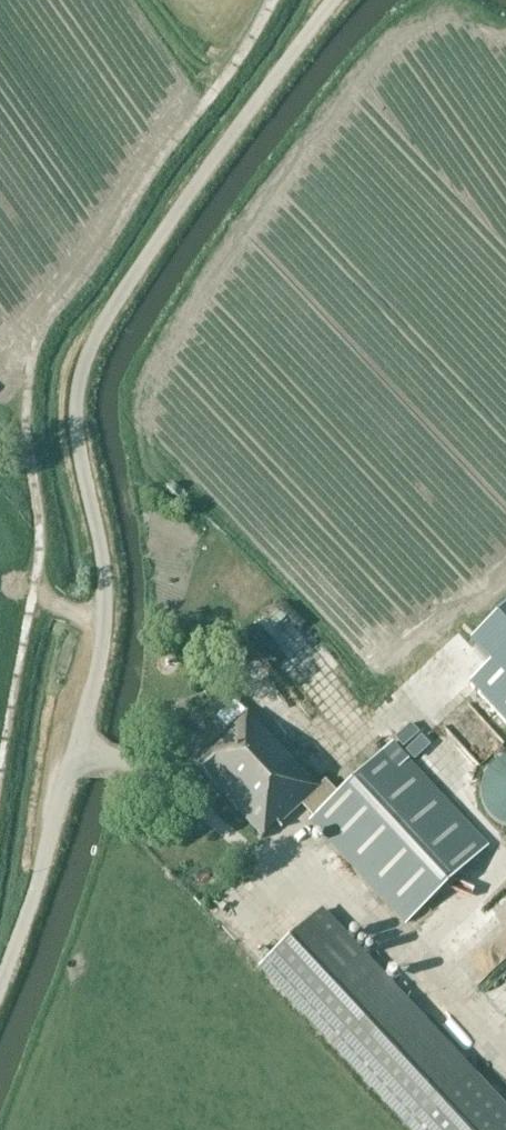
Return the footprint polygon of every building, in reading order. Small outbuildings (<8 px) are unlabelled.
[(472,644),(494,665),(476,683),(505,715),(505,610),(472,644)] [(313,819),(309,823),(405,926),(489,848),(392,745),(337,796),(324,783),(316,790),(246,715),(192,764),(262,838),(277,824),(279,827),(301,807),(313,819)] [(499,764),(493,768),(490,772),(485,779),(482,787),(482,793),(482,799),(484,805),(486,811),(490,816),(495,820),(501,824),(505,826),(505,761),(499,764)] [(322,909),(257,969),(406,1129),(505,1129),(505,1106),(322,909)]
